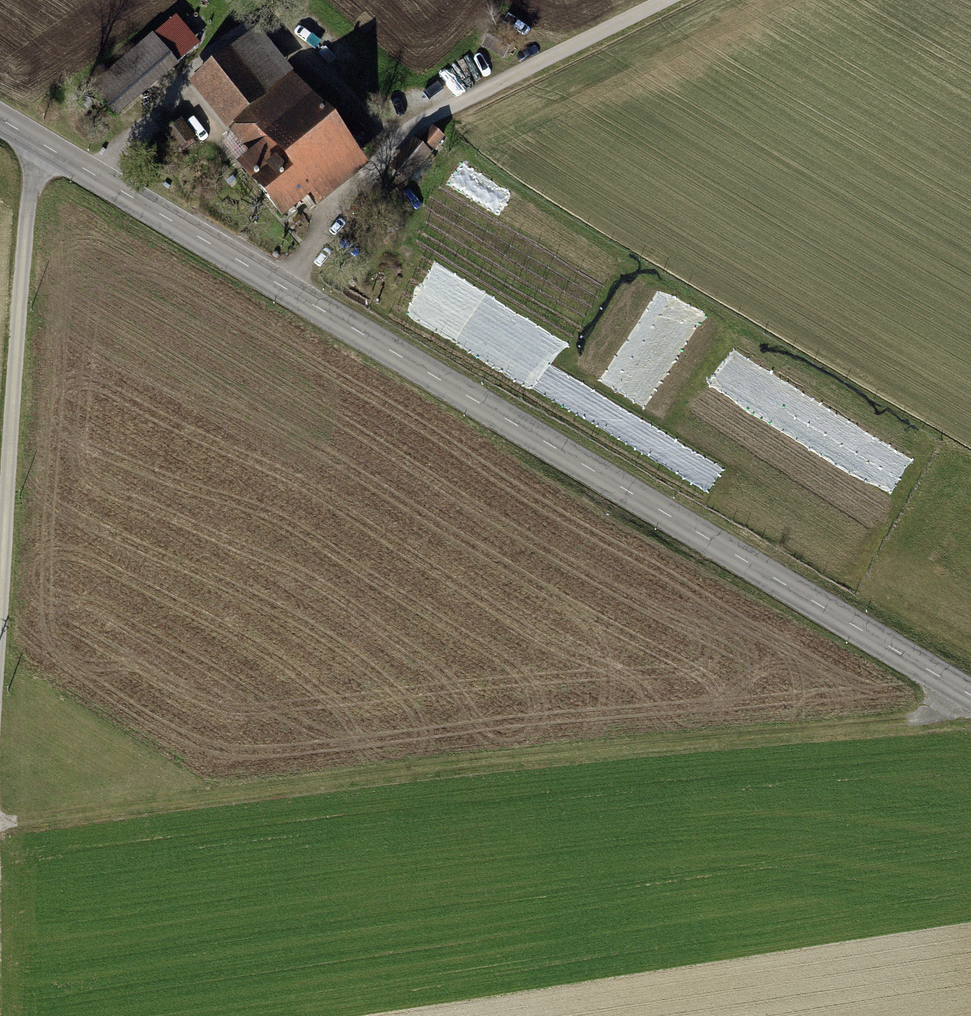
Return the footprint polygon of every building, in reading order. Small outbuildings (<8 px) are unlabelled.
[(494,30),(485,45),(503,56),(512,40),(494,30)] [(255,36),(196,84),(228,123),(233,118),(260,151),(242,166),(282,214),(354,156),(255,36)] [(152,42),(117,70),(136,93),(171,64),(152,42)] [(117,70),(94,89),(114,114),(138,95),(136,93),(117,70)] [(180,124),(167,134),(178,147),(190,138),(180,124)] [(433,130),(419,146),(428,154),(442,138),(433,130)] [(416,143),(394,167),(406,177),(428,154),(419,146),(416,143)]
